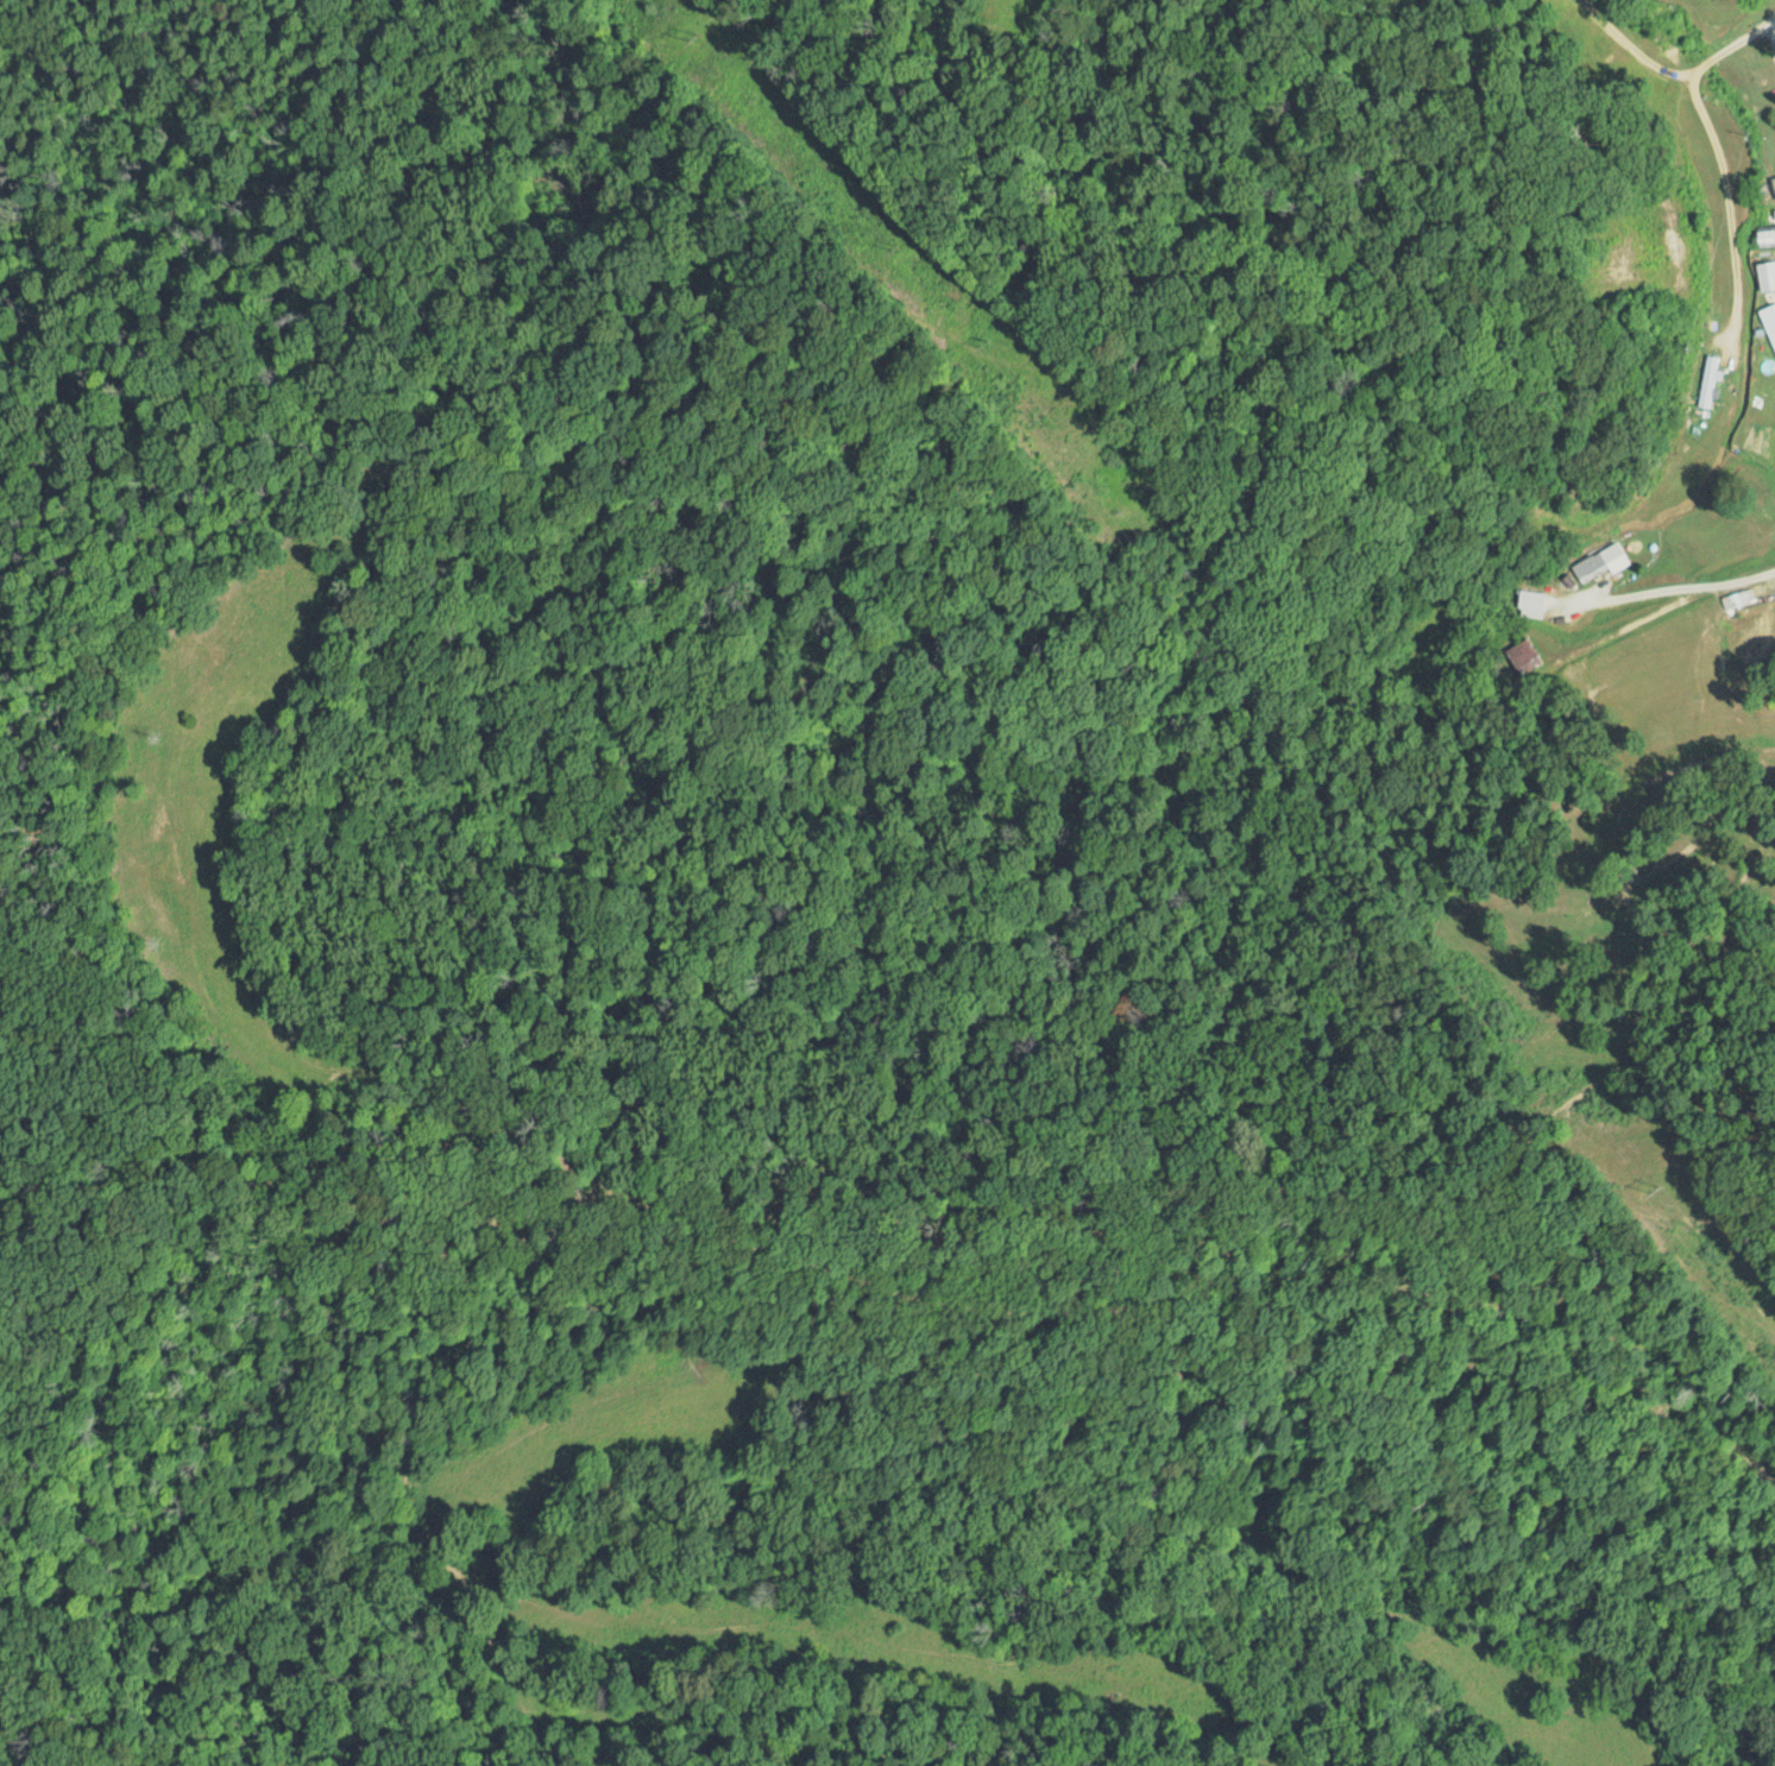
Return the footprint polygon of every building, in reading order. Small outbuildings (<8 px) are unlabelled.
[(1769,216),(1769,231),(1754,231),(1754,244),(1774,244),(1774,216),(1769,216)] [(1713,379),(1715,379),(1718,358),(1704,356),(1698,408),(1709,409),(1713,379)] [(1597,551),(1601,560),(1574,572),(1579,584),(1626,563),(1616,542),(1597,551)]
